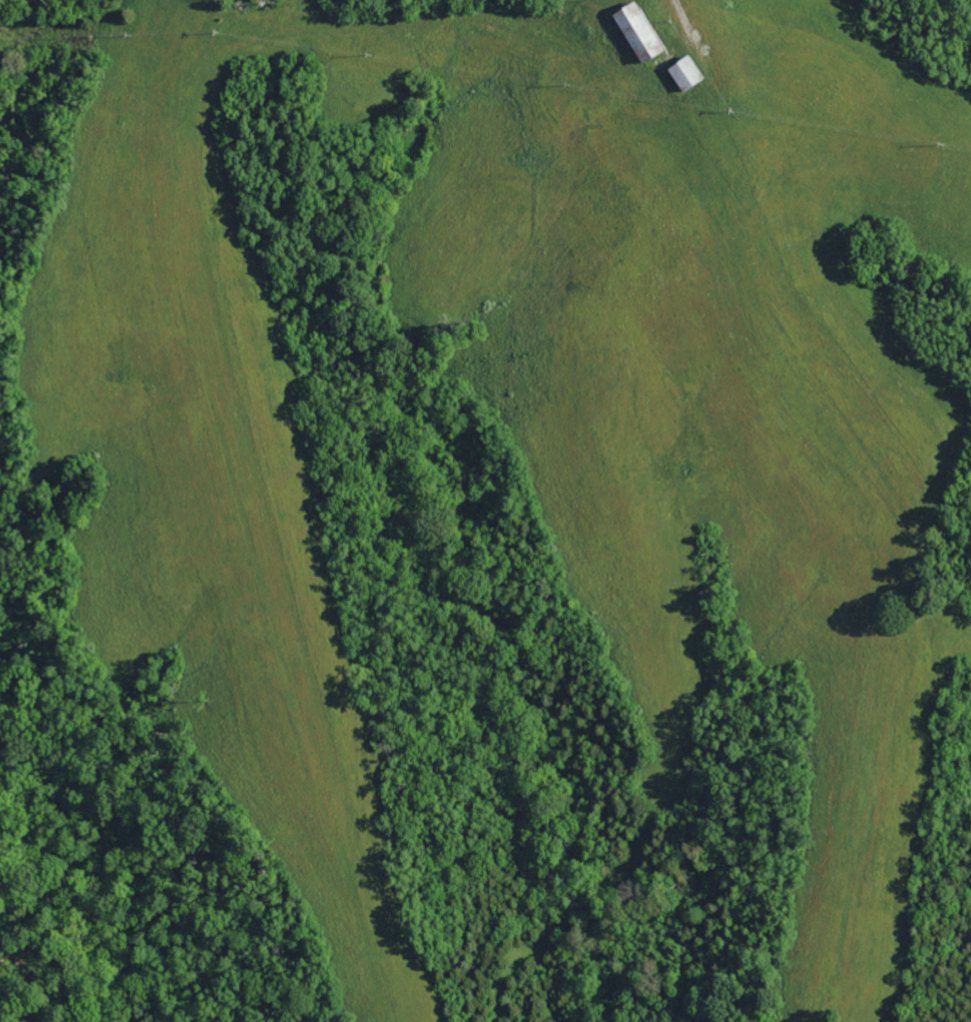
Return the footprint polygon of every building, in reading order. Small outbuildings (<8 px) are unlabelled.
[(608,11),(634,61),(658,49),(632,0),(629,0),(608,11)] [(664,65),(675,89),(698,79),(687,54),(664,65)]
